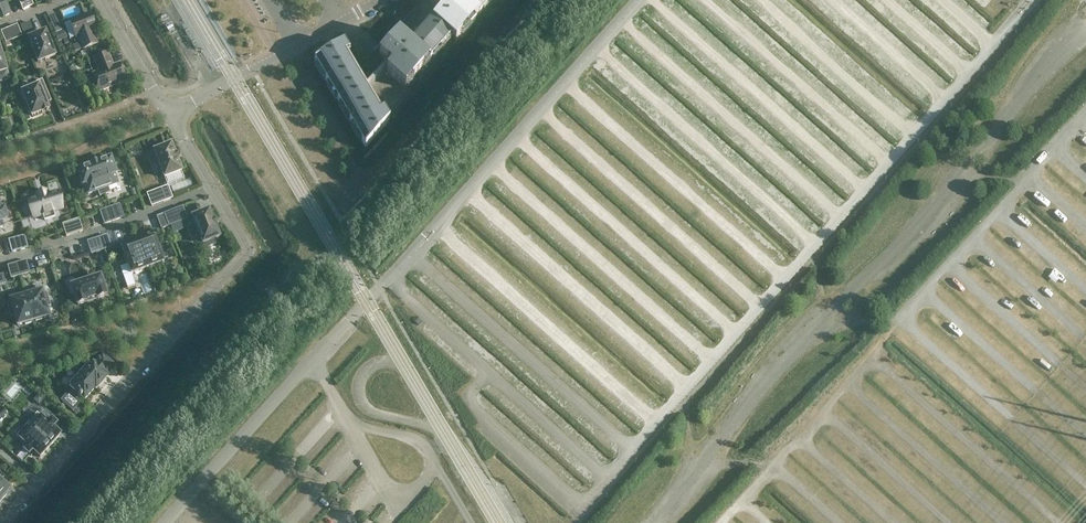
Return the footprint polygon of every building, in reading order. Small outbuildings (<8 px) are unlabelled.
[(23,10),(33,5),(31,0),(19,0),(23,10)] [(314,61),(360,141),(363,145),(365,149),(389,122),(387,118),(454,43),(492,0),(422,0),(417,7),(382,45),(370,59),(382,70),(370,83),(346,43),(345,43),(344,44),(336,49),(330,52),(314,61)] [(3,17),(12,13),(7,1),(0,4),(0,8),(3,17)] [(54,13),(48,16),(56,33),(55,33),(59,42),(67,38),(63,29),(62,30),(54,13)] [(79,36),(84,48),(97,43),(92,31),(96,29),(90,13),(64,23),(70,39),(79,36)] [(46,59),(55,55),(46,31),(35,35),(30,22),(21,26),(25,36),(28,35),(39,62),(40,61),(40,62),(41,62),(41,61),(45,59),(45,60),(46,60),(46,59)] [(8,29),(13,40),(22,36),(17,25),(8,29)] [(9,79),(7,70),(0,48),(0,82),(9,79)] [(111,86),(126,80),(120,64),(112,67),(110,63),(111,62),(108,53),(94,58),(100,71),(93,74),(99,91),(103,89),(104,90),(112,87),(111,86)] [(22,91),(32,116),(49,109),(45,99),(49,97),(42,80),(37,82),(38,85),(22,91)] [(176,155),(175,155),(171,145),(154,151),(165,178),(182,171),(178,161),(176,155)] [(111,158),(94,164),(105,194),(110,193),(108,187),(118,184),(114,175),(116,174),(111,158)] [(105,194),(94,164),(77,170),(83,186),(85,185),(88,194),(98,191),(100,196),(105,194)] [(147,194),(152,206),(173,198),(168,186),(147,194)] [(57,192),(48,195),(47,192),(36,195),(37,199),(28,202),(32,215),(42,212),(43,215),(45,220),(55,217),(53,212),(63,209),(57,192)] [(119,205),(110,208),(114,221),(124,217),(119,205)] [(183,207),(164,214),(168,226),(169,226),(187,219),(183,207)] [(114,221),(110,208),(100,211),(105,224),(114,221)] [(209,210),(193,217),(203,244),(205,243),(207,247),(216,244),(214,239),(220,237),(209,210)] [(168,226),(164,214),(157,217),(161,228),(168,226)] [(83,231),(79,219),(62,224),(66,237),(83,231)] [(164,262),(153,232),(137,238),(148,268),(164,262)] [(8,240),(12,252),(28,248),(25,235),(8,240)] [(111,247),(107,235),(100,237),(104,250),(111,247)] [(104,250),(100,237),(87,241),(91,254),(104,250)] [(148,268),(137,238),(121,244),(132,274),(148,268)] [(30,273),(27,260),(17,263),(21,276),(30,273)] [(21,276),(17,263),(7,266),(11,279),(21,276)] [(139,275),(146,291),(154,288),(147,272),(139,275)] [(107,296),(100,277),(72,286),(78,305),(86,302),(86,300),(97,296),(98,298),(107,296)] [(49,317),(45,301),(49,300),(47,292),(43,294),(41,287),(32,289),(34,294),(26,296),(34,321),(36,321),(36,322),(43,320),(42,319),(49,317)] [(34,321),(26,296),(19,298),(18,294),(9,296),(11,303),(7,304),(9,311),(13,310),(18,326),(25,324),(25,325),(32,323),(31,322),(34,321)] [(69,394),(63,402),(73,411),(80,404),(78,402),(81,399),(82,398),(84,400),(95,388),(96,389),(107,377),(105,376),(114,366),(103,355),(93,366),(89,363),(69,385),(73,388),(72,389),(75,391),(75,392),(71,396),(69,394)] [(0,410),(0,423),(8,414),(1,408),(0,410)] [(37,413),(27,425),(51,446),(61,435),(54,428),(57,424),(51,418),(47,422),(37,413)] [(40,457),(51,446),(27,425),(17,436),(26,445),(23,449),(29,455),(33,451),(40,457)] [(0,480),(0,499),(2,500),(7,495),(6,494),(10,489),(0,480)]
